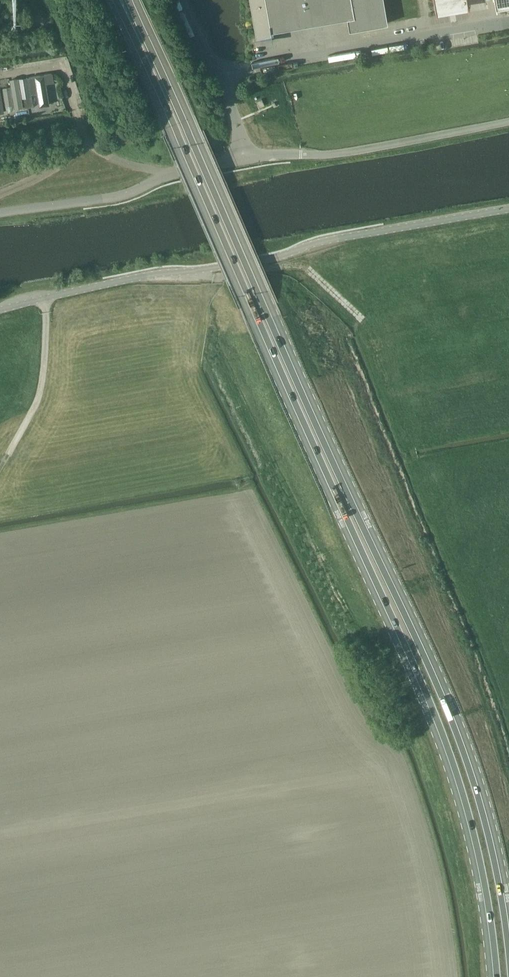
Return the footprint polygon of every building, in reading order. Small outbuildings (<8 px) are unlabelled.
[(383,0),(249,0),(256,36),(271,33),(271,30),(347,17),(349,29),(387,23),(383,0)] [(435,10),(467,4),(466,0),(433,0),(435,10)] [(38,106),(49,104),(45,83),(53,81),(52,72),(29,76),(32,93),(36,92),(38,106)] [(13,103),(14,107),(23,106),(21,97),(20,97),(17,78),(9,79),(10,86),(3,87),(5,104),(13,103)] [(32,96),(21,97),(23,106),(23,108),(33,106),(32,96)]
